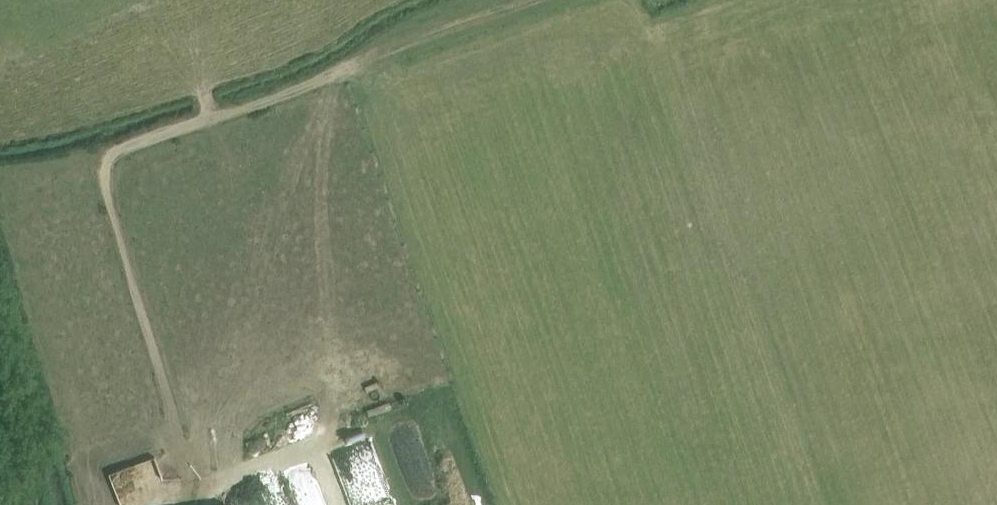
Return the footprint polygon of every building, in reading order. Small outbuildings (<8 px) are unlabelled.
[(317,462),(270,477),(279,504),(331,504),(317,462)] [(446,478),(453,504),(485,504),(477,471),(446,478)] [(237,504),(275,504),(270,484),(234,492),(237,504)]
